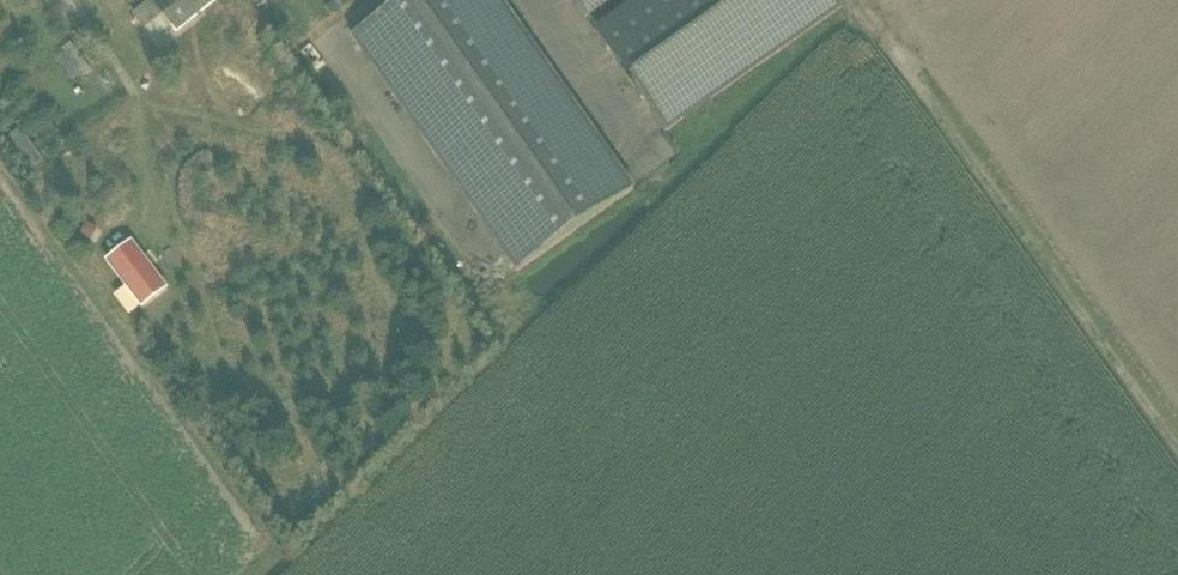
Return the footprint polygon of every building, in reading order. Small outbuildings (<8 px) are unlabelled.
[(216,0),(153,0),(149,3),(177,34),(216,0)] [(503,0),(403,0),(350,37),(515,274),(635,189),(503,0)] [(613,0),(570,0),(584,20),(613,0)] [(593,31),(667,135),(843,9),(836,0),(636,0),(593,31)] [(165,289),(131,244),(107,262),(141,307),(165,289)]
